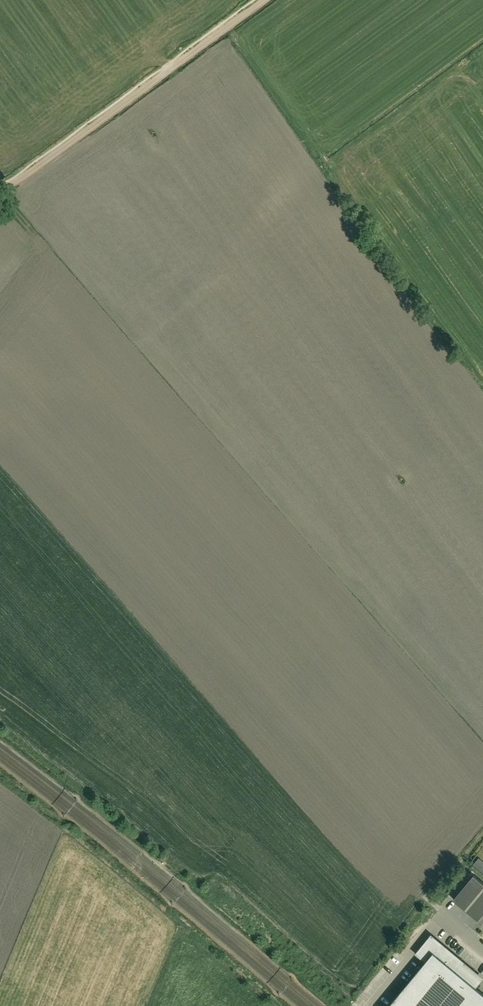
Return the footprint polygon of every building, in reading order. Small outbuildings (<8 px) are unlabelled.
[(453,899),(478,919),(482,914),(482,881),(474,874),(453,899)] [(389,1005),(482,1005),(482,993),(455,970),(457,968),(460,971),(463,967),(460,964),(462,962),(432,938),(419,954),(426,960),(389,1005)]
